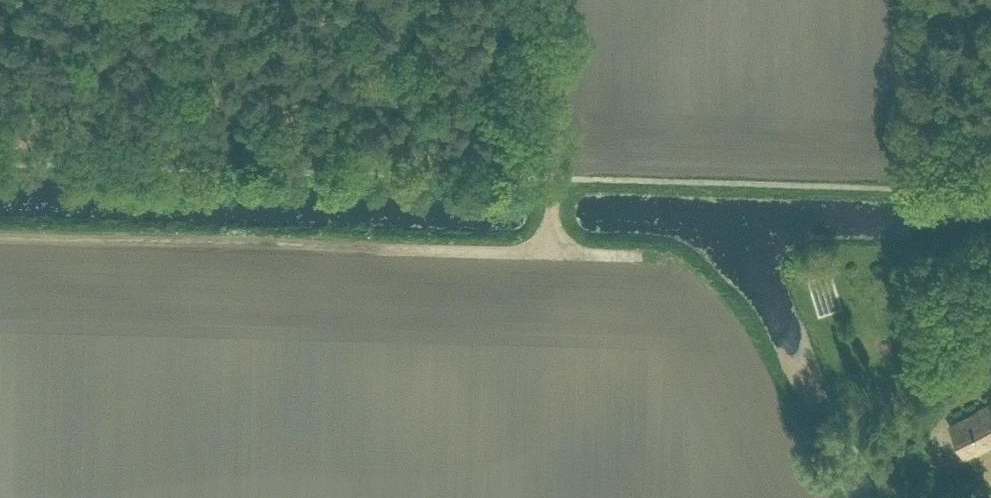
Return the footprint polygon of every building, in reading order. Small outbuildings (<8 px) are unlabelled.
[(978,409),(978,410),(950,424),(965,455),(990,442),(990,403),(978,409)]
